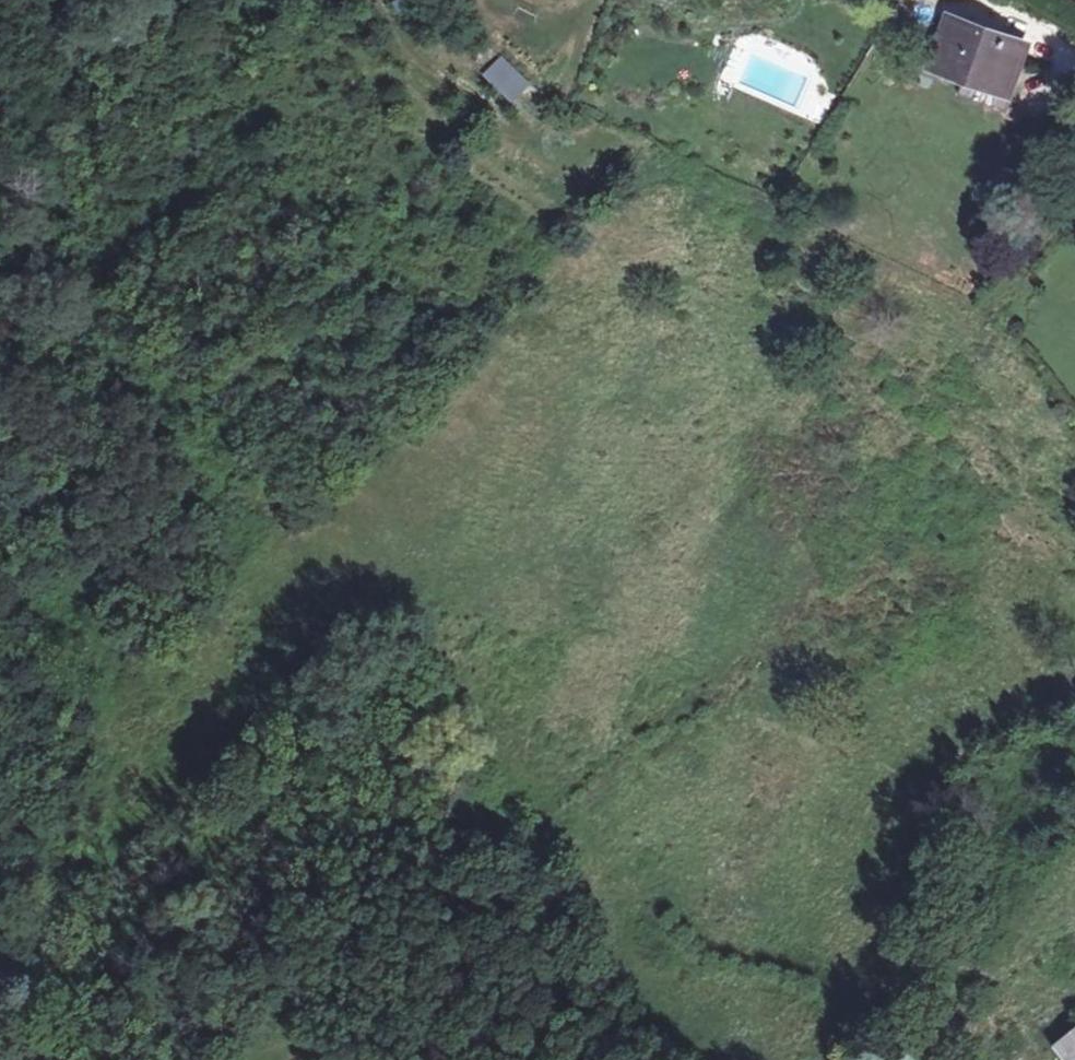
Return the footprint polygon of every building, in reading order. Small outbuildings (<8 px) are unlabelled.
[(1026,62),(1037,35),(964,3),(942,58),(1006,84),(1017,58),(1026,62)] [(1060,1040),(1074,1059),(1074,1029),(1060,1040)]
